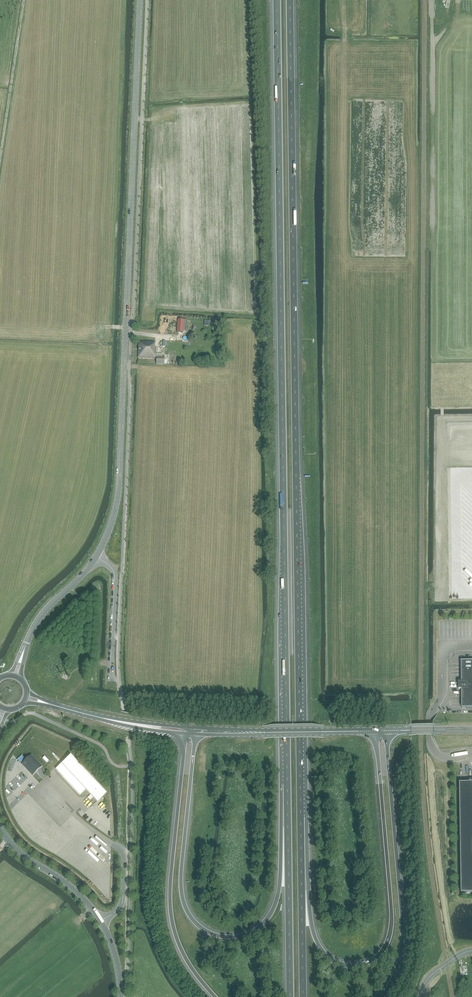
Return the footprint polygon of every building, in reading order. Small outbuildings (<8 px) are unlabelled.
[(178,320),(177,332),(185,332),(186,320),(178,320)] [(138,358),(155,359),(156,348),(155,347),(155,342),(139,341),(138,358)] [(462,676),(471,676),(471,661),(461,661),(462,676)] [(462,676),(462,682),(459,682),(459,689),(462,689),(462,708),(471,708),(471,676),(462,676)] [(22,764),(22,765),(25,768),(32,775),(35,772),(39,769),(42,766),(31,755),(22,764)] [(99,800),(105,794),(93,781),(95,780),(73,756),(71,757),(63,764),(69,771),(63,776),(80,794),(86,789),(97,801),(99,800)] [(460,783),(462,893),(471,893),(471,783),(460,783)]
